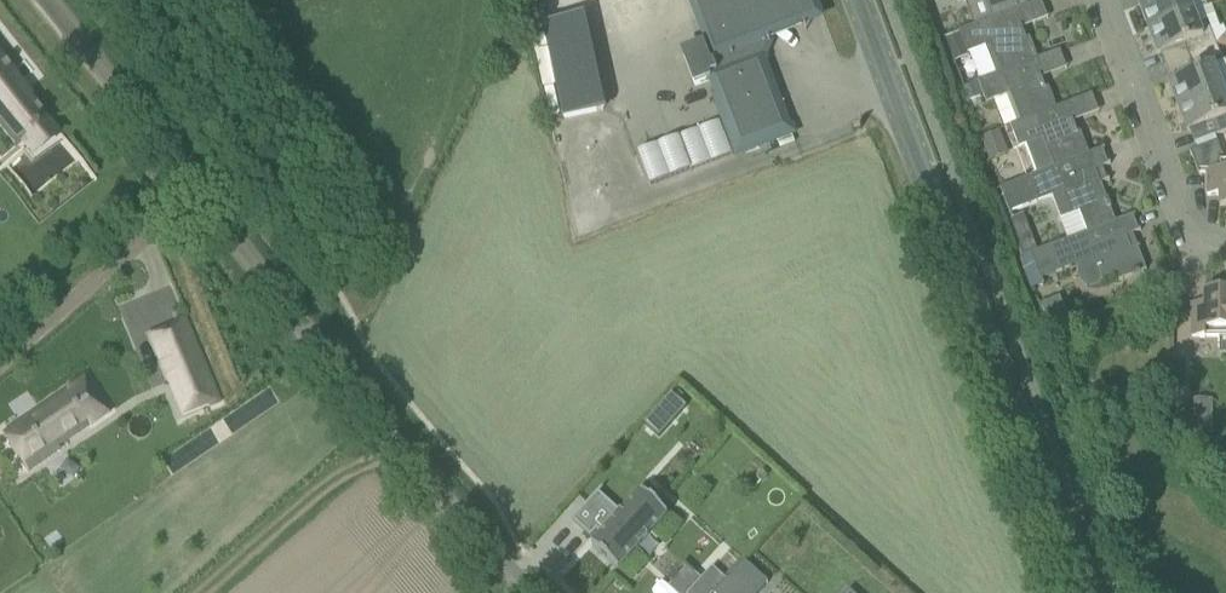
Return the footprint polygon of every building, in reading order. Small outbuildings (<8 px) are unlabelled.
[(762,55),(767,44),(822,22),(815,0),(692,0),(706,45),(724,39),(756,42),(762,55)] [(992,20),(1018,10),(1027,6),(1025,0),(985,0),(992,20)] [(1139,4),(1148,29),(1193,12),(1188,0),(1149,0),(1139,4)] [(974,27),(959,32),(966,53),(967,55),(986,48),(996,73),(1037,58),(1029,38),(1026,40),(1019,23),(1023,21),(1018,10),(992,20),(974,27)] [(1183,44),(1188,58),(1217,47),(1214,38),(1207,21),(1198,25),(1193,12),(1148,29),(1158,54),(1183,44)] [(543,24),(562,121),(608,110),(587,15),(543,24)] [(954,60),(967,55),(966,53),(959,32),(946,37),(954,60)] [(1214,38),(1217,47),(1225,44),(1225,34),(1214,38)] [(709,79),(737,153),(792,132),(762,55),(756,42),(724,39),(706,45),(683,54),(695,85),(709,79)] [(1168,81),(1177,106),(1223,89),(1213,64),(1223,61),(1217,47),(1188,58),(1193,71),(1168,81)] [(1042,71),(1037,58),(996,73),(977,80),(977,81),(982,95),(985,102),(1008,93),(1019,122),(1056,109),(1048,88),(1045,89),(1038,72),(1042,71)] [(17,148),(31,166),(60,143),(54,135),(24,98),(15,86),(18,83),(17,82),(11,74),(10,73),(0,61),(0,127),(17,148)] [(977,81),(962,87),(967,101),(982,95),(977,81)] [(1223,89),(1177,106),(1187,131),(1213,121),(1218,135),(1225,132),(1225,97),(1223,89)] [(1069,103),(1056,109),(1019,122),(1010,126),(1019,148),(1025,145),(1036,174),(1089,154),(1080,132),(1077,134),(1071,117),(1074,116),(1069,103)] [(981,138),(989,161),(1008,154),(999,131),(981,138)] [(1225,208),(1225,162),(1221,162),(1220,158),(1223,157),(1217,144),(1191,153),(1199,175),(1205,175),(1205,196),(1219,196),(1219,208),(1225,208)] [(1089,154),(1036,174),(1000,188),(1010,214),(1051,198),(1059,219),(1079,212),(1086,233),(1115,222),(1096,170),(1110,165),(1104,148),(1089,154)] [(1017,259),(1033,253),(1036,252),(1022,215),(1002,222),(1017,259)] [(1036,252),(1033,253),(1042,278),(1078,264),(1077,271),(1078,276),(1080,280),(1082,283),(1084,285),(1087,287),(1117,276),(1118,281),(1146,270),(1137,247),(1131,249),(1126,236),(1141,231),(1135,215),(1115,222),(1086,233),(1067,240),(1036,252)] [(1225,354),(1225,291),(1204,291),(1204,304),(1190,304),(1190,338),(1219,338),(1219,354),(1225,354)] [(1065,315),(1048,322),(1050,328),(1051,332),(1052,331),(1069,325),(1067,321),(1065,315)] [(196,342),(157,358),(175,399),(213,383),(196,342)] [(23,420),(1,435),(2,436),(8,444),(25,470),(27,473),(49,458),(47,455),(53,451),(109,412),(88,381),(85,377),(23,420)] [(671,394),(644,424),(658,437),(685,407),(671,394)] [(1212,434),(1212,399),(1189,399),(1188,433),(1212,434)] [(598,492),(572,520),(591,538),(597,531),(601,536),(592,546),(618,570),(668,515),(642,491),(621,513),(598,492)] [(727,580),(741,592),(758,592),(768,582),(746,561),(727,580)] [(689,592),(715,592),(727,580),(713,567),(701,580),(689,592)]
